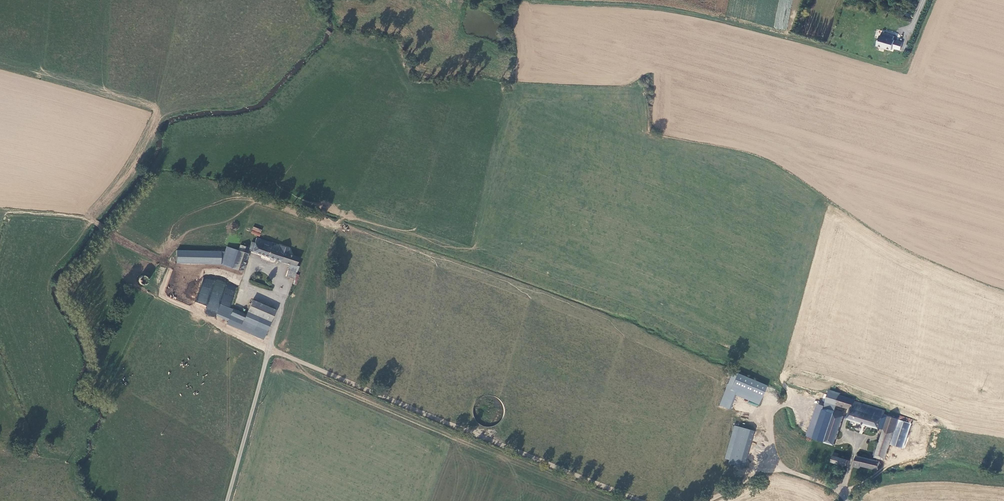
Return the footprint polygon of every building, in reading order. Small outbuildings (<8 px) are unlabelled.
[(880,30),(875,47),(893,52),(894,49),(900,51),(902,42),(896,40),(897,35),(880,30)] [(253,226),(250,233),(259,237),(262,230),(253,226)] [(268,251),(269,247),(253,241),(251,246),(249,245),(248,247),(246,254),(287,267),(284,279),(292,282),(296,269),(293,268),(295,260),(284,257),(285,252),(277,249),(275,254),(268,251)] [(245,258),(246,254),(248,247),(239,245),(235,255),(245,258)] [(239,274),(245,258),(235,255),(224,250),(222,255),(218,267),(239,274)] [(174,264),(218,267),(222,255),(174,253),(174,264)] [(135,282),(135,284),(136,286),(137,287),(139,288),(141,289),(142,288),(144,287),(145,285),(146,283),(145,281),(144,279),(142,278),(139,278),(137,279),(136,280),(135,282)] [(224,324),(225,322),(238,328),(262,339),(268,325),(272,314),(249,304),(243,316),(242,319),(229,313),(217,308),(212,319),(224,324)] [(260,342),(262,339),(238,328),(237,332),(260,342)] [(824,402),(835,405),(837,397),(838,397),(841,389),(835,387),(833,392),(827,390),(828,387),(785,372),(783,380),(826,394),(824,402)] [(762,388),(727,377),(723,390),(758,401),(762,388)] [(757,405),(758,401),(723,390),(722,394),(731,397),(757,405)] [(725,415),(731,397),(722,394),(717,412),(725,415)] [(882,416),(883,412),(867,407),(853,403),(853,401),(852,401),(838,397),(837,397),(835,405),(849,411),(846,420),(877,430),(878,429),(882,416)] [(822,412),(832,415),(834,412),(835,405),(824,402),(822,408),(821,412),(822,412)] [(818,406),(816,405),(805,437),(812,439),(813,438),(807,436),(818,406)] [(813,438),(822,412),(821,412),(822,408),(818,406),(807,436),(813,438)] [(832,415),(822,412),(813,438),(812,439),(812,440),(823,443),(832,415)] [(843,415),(834,412),(832,415),(823,443),(828,445),(832,447),(843,415)] [(878,429),(883,431),(888,418),(882,416),(878,429)] [(884,461),(889,446),(897,422),(888,418),(883,431),(876,452),(873,450),(871,456),(873,457),(873,458),(884,461)] [(909,425),(897,422),(889,446),(901,449),(909,425)] [(727,464),(736,430),(731,429),(722,463),(727,464)] [(752,435),(736,430),(727,464),(726,467),(742,472),(750,441),(752,435)] [(836,459),(832,458),(831,463),(845,467),(846,462),(836,459)] [(855,458),(853,469),(857,470),(858,467),(875,471),(878,464),(855,458)]
